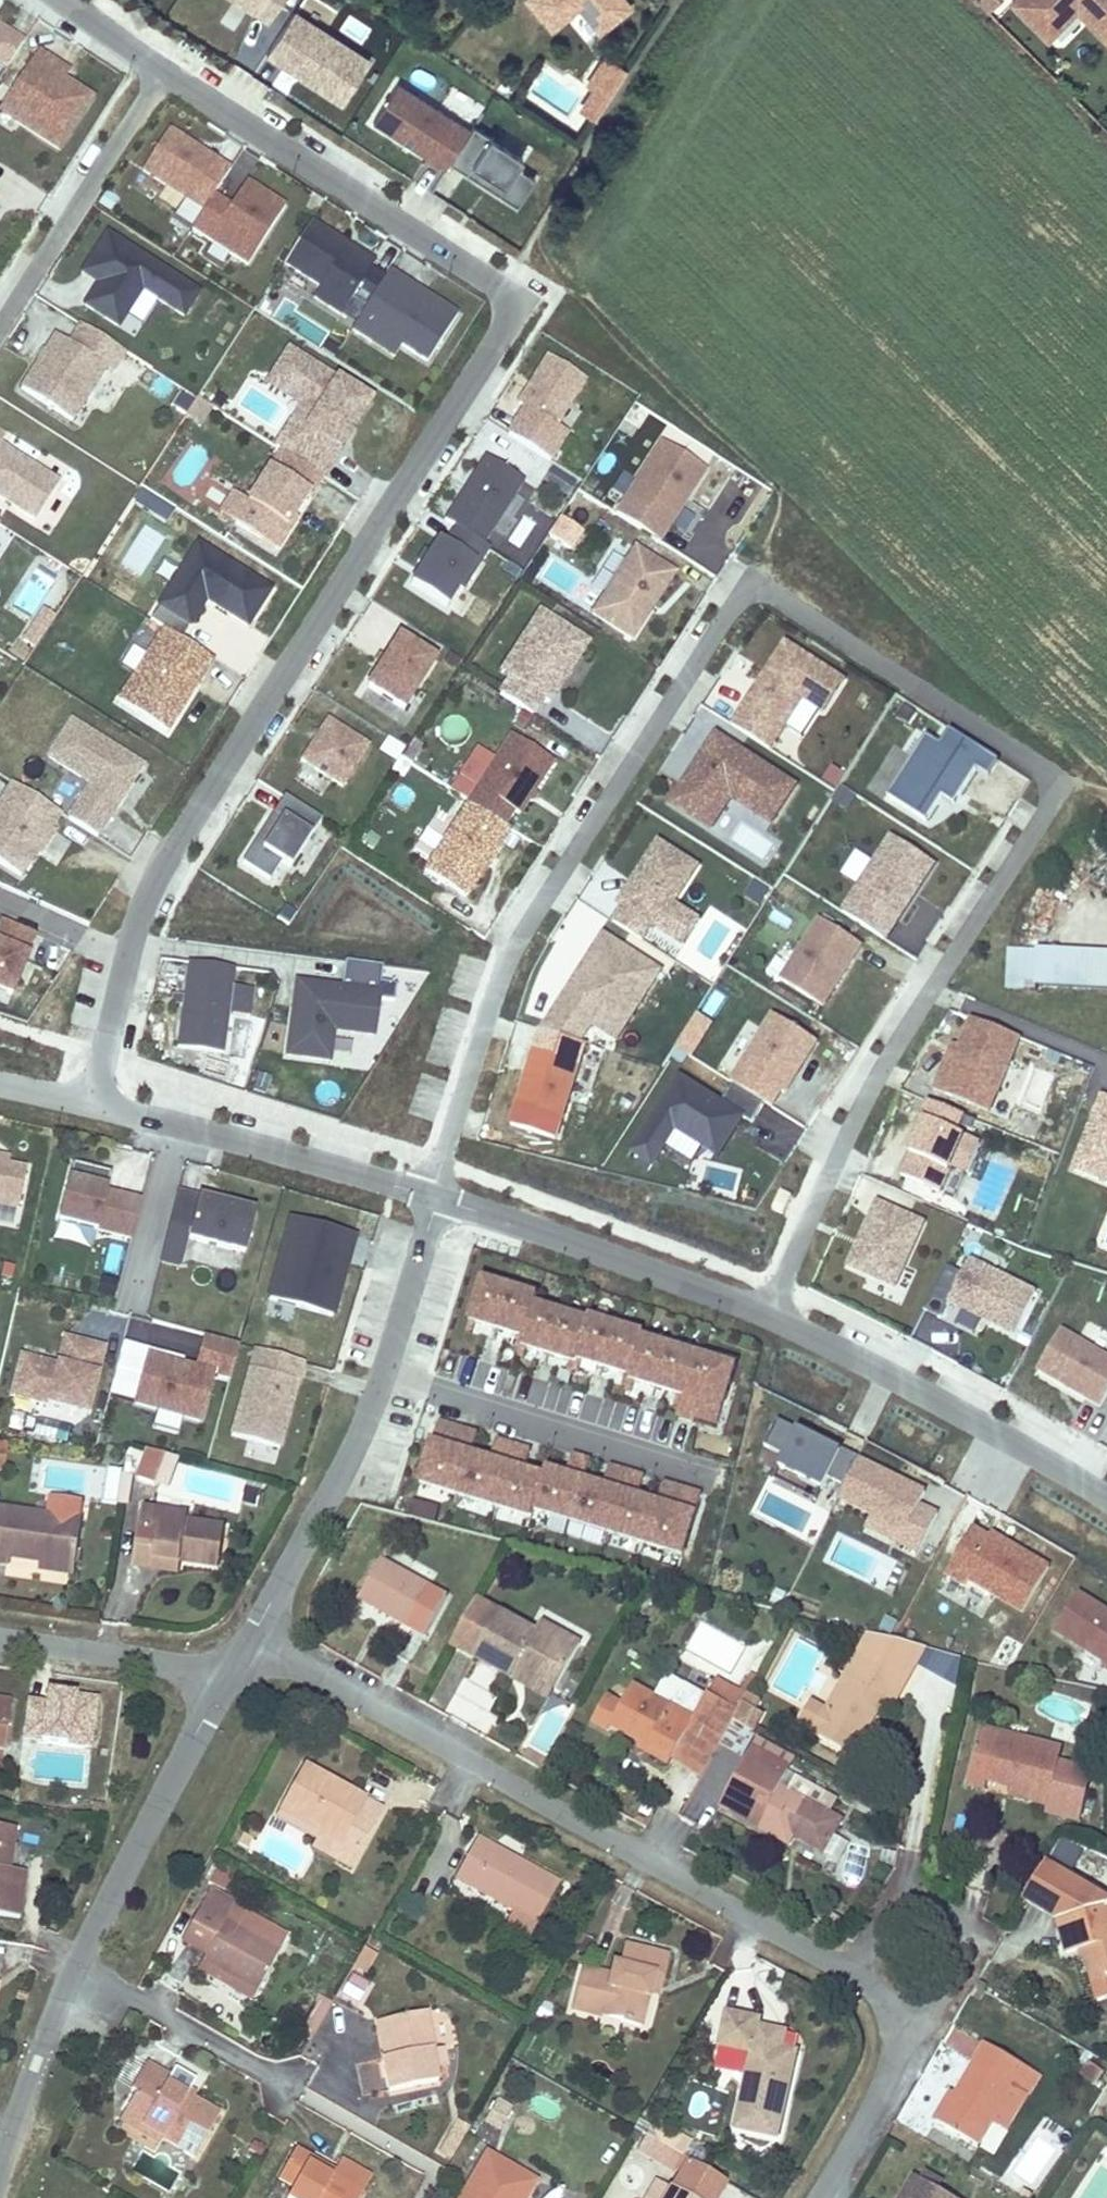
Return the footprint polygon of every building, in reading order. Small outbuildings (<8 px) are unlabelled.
[(261,23),(276,0),(225,0),(261,23)] [(578,7),(599,32),(630,7),(624,0),(528,0),(551,29),(578,7)] [(1036,0),(1014,0),(1012,2),(1047,37),(1060,24),(1036,0)] [(1060,24),(1075,8),(1106,39),(1106,0),(1036,0),(1060,24)] [(147,22),(139,3),(128,8),(137,27),(147,22)] [(367,58),(294,12),(267,54),(339,101),(367,58)] [(5,73),(21,47),(0,33),(0,70),(5,73)] [(0,109),(0,117),(55,153),(89,101),(58,81),(63,74),(35,56),(0,109)] [(607,99),(627,69),(606,56),(587,85),(594,90),(607,99)] [(467,136),(391,87),(368,122),(444,171),(467,136)] [(594,119),(607,99),(594,90),(580,111),(594,119)] [(139,176),(201,216),(211,200),(228,174),(166,134),(139,176)] [(467,136),(444,171),(485,198),(487,194),(502,203),(500,207),(509,213),(528,183),(509,171),(512,165),(467,136)] [(201,216),(189,234),(247,272),(287,211),(247,185),(230,212),(211,200),(201,216)] [(500,207),(502,203),(487,194),(485,198),(500,207)] [(310,223),(284,265),(319,288),(310,303),(339,322),(355,299),(368,307),(384,282),(371,273),(376,266),(310,223)] [(104,229),(74,276),(89,286),(75,309),(112,333),(136,296),(180,324),(200,291),(104,229)] [(429,300),(389,274),(384,282),(414,301),(410,309),(419,315),(429,300)] [(368,307),(350,335),(369,347),(378,334),(399,347),(425,364),(455,317),(429,300),(419,315),(410,309),(414,301),(384,282),(368,307)] [(275,304),(264,296),(255,309),(267,317),(275,304)] [(52,335),(19,388),(74,423),(106,372),(112,376),(126,353),(81,324),(68,345),(52,335)] [(390,361),(399,347),(378,334),(369,347),(390,361)] [(322,405),(289,456),(323,478),(371,402),(289,350),(274,374),(322,405)] [(528,414),(514,437),(553,462),(567,439),(555,431),(586,382),(548,358),(517,407),(528,414)] [(322,405),(274,374),(268,384),(302,405),(275,448),(280,451),(289,456),(322,405)] [(607,510),(655,540),(701,467),(654,437),(607,510)] [(35,527),(60,488),(0,449),(0,505),(35,527)] [(289,456),(280,451),(265,474),(260,471),(240,503),(229,495),(215,516),(274,554),(323,478),(289,456)] [(454,527),(483,545),(524,480),(480,453),(439,517),(454,527)] [(556,466),(544,482),(567,499),(579,483),(556,466)] [(218,510),(226,491),(210,485),(202,504),(218,510)] [(525,547),(539,522),(524,514),(511,539),(525,547)] [(456,588),(483,545),(454,527),(445,541),(438,537),(408,584),(439,604),(451,585),(456,588)] [(198,546),(156,611),(188,631),(206,602),(247,628),(270,592),(198,546)] [(671,574),(630,548),(592,607),(632,633),(671,574)] [(32,619),(47,590),(28,580),(13,609),(32,619)] [(583,621),(623,647),(632,633),(592,607),(583,621)] [(505,679),(496,692),(528,713),(537,699),(543,703),(582,643),(534,612),(495,673),(505,679)] [(219,664),(163,628),(116,703),(172,738),(219,664)] [(409,713),(441,664),(403,640),(372,689),(409,713)] [(777,679),(796,651),(786,645),(768,673),(777,679)] [(768,673),(733,727),(771,751),(804,700),(825,713),(845,682),(796,651),(777,679),(768,673)] [(93,784),(70,820),(105,843),(153,768),(75,719),(50,757),(93,784)] [(345,794),(375,748),(333,722),(304,768),(345,794)] [(991,777),(1000,763),(953,732),(943,747),(927,737),(890,796),(927,820),(944,794),(955,802),(977,768),(991,777)] [(369,798),(403,747),(384,735),(351,786),(369,798)] [(514,736),(470,803),(507,827),(516,813),(518,814),(520,816),(555,763),(514,736)] [(718,741),(676,807),(712,830),(732,799),(770,823),(793,789),(718,741)] [(1023,794),(1031,781),(1003,765),(996,778),(1023,794)] [(12,783),(0,802),(0,864),(25,880),(38,860),(52,838),(66,817),(12,783)] [(288,858),(315,816),(278,792),(240,852),(270,870),(281,853),(288,858)] [(507,827),(469,802),(424,873),(462,897),(507,827)] [(52,838),(38,860),(51,867),(64,846),(52,838)] [(843,914),(887,942),(935,868),(891,840),(843,914)] [(619,914),(613,923),(647,945),(658,929),(673,939),(689,913),(677,905),(700,868),(664,845),(625,905),(630,907),(627,912),(619,914)] [(630,907),(625,905),(619,914),(627,912),(630,907)] [(689,913),(673,939),(687,947),(703,922),(689,913)] [(783,982),(825,1009),(864,947),(822,920),(783,982)] [(4,1000),(32,943),(0,928),(0,998),(4,1000)] [(606,941),(548,1033),(587,1045),(597,1027),(619,1041),(660,976),(606,941)] [(1036,986),(1039,952),(1010,951),(1009,990),(1036,992),(1036,986)] [(1039,952),(1036,986),(1106,990),(1106,956),(1039,952)] [(382,985),(384,967),(345,962),(342,987),(294,981),(284,1054),(332,1061),(336,1031),(376,1036),(381,1000),(395,1002),(397,987),(382,985)] [(232,967),(186,963),(177,1050),(223,1055),(232,967)] [(696,1053),(713,1023),(698,1015),(682,1045),(696,1053)] [(770,1019),(730,1082),(735,1085),(765,1103),(773,1108),(812,1046),(770,1019)] [(1002,1090),(1022,1040),(970,1019),(950,1069),(1002,1090)] [(575,1077),(533,1066),(518,1121),(561,1132),(575,1077)] [(751,1126),(765,1103),(735,1085),(721,1107),(678,1079),(635,1148),(657,1162),(673,1136),(680,1125),(722,1152),(742,1120),(751,1126)] [(1071,1166),(1104,1179),(1106,1171),(1106,1099),(1100,1096),(1071,1166)] [(921,1123),(898,1179),(938,1195),(947,1172),(966,1179),(979,1147),(921,1123)] [(722,1152),(680,1125),(673,1136),(716,1162),(722,1152)] [(12,1237),(22,1184),(0,1179),(0,1234),(12,1237)] [(65,1190),(99,1198),(102,1188),(67,1180),(65,1190)] [(65,1190),(59,1189),(50,1232),(123,1248),(133,1206),(99,1198),(65,1190)] [(245,1213),(193,1200),(182,1245),(234,1258),(245,1213)] [(872,1205),(842,1271),(891,1293),(921,1228),(872,1205)] [(350,1245),(289,1228),(269,1301),(330,1318),(350,1245)] [(945,1271),(923,1316),(938,1323),(945,1309),(1012,1343),(1035,1298),(968,1264),(961,1279),(945,1271)] [(480,1281),(466,1324),(523,1342),(521,1348),(572,1364),(573,1360),(630,1378),(628,1386),(678,1402),(679,1397),(716,1408),(724,1371),(635,1344),(637,1339),(533,1308),(536,1298),(480,1281)] [(1050,1324),(1028,1368),(1092,1401),(1106,1372),(1106,1353),(1050,1324)] [(144,1352),(130,1403),(200,1423),(214,1375),(230,1379),(240,1345),(203,1335),(194,1366),(144,1352)] [(22,1355),(13,1394),(89,1411),(103,1347),(65,1338),(60,1363),(22,1355)] [(308,1364),(252,1348),(230,1428),(252,1435),(250,1443),(283,1452),(308,1364)] [(153,1426),(179,1432),(181,1420),(156,1415),(153,1426)] [(850,1478),(861,1456),(779,1416),(769,1436),(784,1443),(775,1461),(818,1482),(826,1467),(850,1478)] [(441,1424),(424,1478),(535,1513),(537,1506),(673,1549),(690,1495),(654,1484),(649,1501),(631,1495),(637,1475),(602,1464),(595,1486),(579,1481),(585,1460),(568,1455),(560,1478),(544,1473),(542,1478),(521,1471),(528,1450),(498,1441),(491,1462),(468,1455),(475,1434),(441,1424)] [(172,1477),(176,1466),(164,1461),(167,1455),(150,1451),(140,1479),(155,1485),(160,1473),(172,1477)] [(850,1478),(841,1495),(908,1529),(902,1540),(919,1549),(940,1507),(921,1497),(926,1488),(861,1456),(850,1478)] [(167,1490),(172,1477),(160,1473),(155,1485),(167,1490)] [(127,1496),(130,1476),(123,1475),(120,1495),(127,1496)] [(411,1503),(410,1520),(437,1521),(438,1505),(411,1503)] [(83,1519),(0,1507),(0,1563),(10,1565),(10,1558),(41,1562),(76,1566),(83,1519)] [(135,1566),(153,1568),(155,1557),(180,1561),(219,1566),(225,1527),(187,1522),(188,1515),(143,1508),(135,1566)] [(977,1525),(948,1573),(968,1585),(973,1576),(1027,1608),(1053,1565),(996,1530),(993,1534),(977,1525)] [(461,1548),(463,1539),(450,1534),(447,1544),(461,1548)] [(180,1561),(155,1557),(153,1568),(179,1572),(180,1561)] [(409,1628),(431,1588),(381,1561),(359,1601),(409,1628)] [(76,1566),(41,1562),(40,1568),(75,1573),(76,1566)] [(1098,1595),(1083,1586),(1060,1624),(1106,1652),(1098,1595)] [(556,1690),(581,1645),(541,1623),(536,1632),(500,1613),(475,1658),(512,1679),(518,1669),(556,1690)] [(895,1703),(926,1649),(869,1634),(827,1711),(816,1731),(814,1734),(853,1756),(886,1698),(895,1703)] [(921,1675),(957,1685),(963,1660),(928,1650),(921,1675)] [(556,1690),(518,1669),(512,1679),(550,1700),(556,1690)] [(721,1746),(734,1722),(749,1695),(758,1679),(752,1675),(740,1695),(732,1710),(707,1697),(694,1721),(654,1699),(632,1688),(622,1705),(607,1696),(592,1722),(609,1732),(612,1726),(643,1743),(672,1759),(703,1776),(721,1746)] [(694,1721),(707,1697),(667,1676),(654,1699),(694,1721)] [(732,1710),(740,1695),(715,1682),(707,1697),(732,1710)] [(21,1746),(95,1750),(98,1697),(24,1693),(21,1746)] [(752,1732),(762,1714),(755,1710),(760,1700),(749,1695),(734,1722),(751,1731),(752,1732)] [(0,1700),(0,1709),(10,1710),(11,1702),(0,1700)] [(816,1731),(827,1711),(810,1701),(799,1721),(816,1731)] [(10,1710),(0,1709),(0,1750),(4,1750),(10,1710)] [(737,1755),(751,1731),(734,1722),(721,1746),(737,1755)] [(1072,1788),(1077,1767),(1060,1763),(1060,1760),(1023,1751),(1023,1750),(1024,1746),(1025,1741),(1026,1739),(981,1729),(967,1785),(985,1790),(989,1776),(1014,1782),(1009,1797),(1047,1806),(1046,1813),(1081,1821),(1088,1792),(1072,1788)] [(1060,1760),(1063,1750),(1025,1741),(1024,1746),(1023,1750),(1023,1751),(1060,1760)] [(672,1759),(643,1743),(639,1748),(669,1765),(672,1759)] [(541,1770),(547,1760),(528,1749),(523,1760),(541,1770)] [(820,1808),(790,1792),(781,1786),(789,1770),(752,1750),(720,1806),(789,1845),(794,1836),(824,1853),(842,1821),(828,1813),(820,1808)] [(359,1854),(379,1818),(378,1818),(361,1809),(365,1801),(345,1790),(343,1793),(337,1790),(339,1787),(304,1767),(280,1810),(322,1833),(359,1854)] [(1088,1792),(1093,1771),(1077,1767),(1072,1788),(1088,1792)] [(820,1808),(828,1795),(798,1778),(790,1792),(820,1808)] [(828,1813),(836,1799),(828,1795),(820,1808),(828,1813)] [(378,1818),(382,1811),(365,1801),(361,1809),(378,1818)] [(322,1833),(280,1810),(277,1816),(318,1839),(322,1833)] [(25,1873),(9,1871),(15,1828),(0,1826),(0,1915),(18,1918),(25,1873)] [(359,1854),(322,1833),(318,1839),(313,1847),(351,1868),(359,1854)] [(247,1849),(252,1839),(243,1834),(237,1843),(247,1849)] [(559,1884),(477,1839),(454,1879),(513,1911),(504,1926),(528,1939),(559,1884)] [(895,1867),(898,1853),(883,1851),(881,1864),(895,1867)] [(1047,1863),(1025,1900),(1057,1920),(1067,1954),(1084,1949),(1099,2001),(1106,1999),(1106,1898),(1047,1863)] [(224,1890),(233,1871),(219,1864),(209,1883),(224,1890)] [(280,1952),(224,1921),(232,1906),(209,1893),(182,1941),(206,1953),(201,1961),(257,1992),(280,1952)] [(572,1917),(580,1902),(567,1895),(559,1909),(572,1917)] [(288,1936),(233,1905),(232,1906),(224,1921),(280,1952),(288,1936)] [(562,1935),(570,1920),(556,1913),(549,1927),(562,1935)] [(585,1956),(594,1941),(583,1935),(575,1949),(585,1956)] [(649,1994),(652,1983),(662,1985),(668,1957),(624,1946),(619,1966),(614,1965),(611,1975),(582,1968),(571,2009),(602,2017),(604,2008),(623,2013),(621,2022),(641,2027),(649,1994)] [(257,1992),(201,1961),(197,1971),(251,2001),(257,1992)] [(659,1996),(662,1985),(652,1983),(649,1994),(659,1996)] [(621,2022),(623,2013),(604,2008),(602,2017),(621,2022)] [(433,2050),(425,2012),(383,2021),(390,2057),(384,2058),(382,2058),(389,2092),(437,2082),(435,2069),(431,2050),(433,2050)] [(129,2034),(139,2018),(130,2013),(124,2024),(123,2023),(119,2029),(129,2034)] [(778,2138),(797,2051),(774,2047),(777,2030),(759,2026),(760,2020),(727,2013),(720,2046),(752,2053),(735,2129),(778,2138)] [(390,2057),(383,2021),(377,2022),(384,2058),(390,2057)] [(783,2048),(786,2032),(777,2030),(774,2047),(783,2048)] [(991,2122),(1013,2086),(1029,2095),(1040,2076),(986,2043),(956,2095),(940,2123),(977,2145),(991,2122)] [(446,2066),(442,2048),(433,2050),(431,2050),(435,2069),(446,2066)] [(1095,2083),(1103,2070),(1090,2062),(1082,2074),(1095,2083)] [(219,2114),(193,2099),(167,2084),(170,2079),(171,2077),(146,2063),(130,2091),(135,2094),(123,2115),(162,2138),(194,2157),(219,2114)] [(196,2095),(170,2079),(167,2084),(193,2099),(196,2095)] [(1008,2131),(1029,2095),(1013,2086),(991,2122),(1008,2131)] [(695,2090),(686,2113),(704,2121),(714,2097),(695,2090)] [(940,2123),(956,2095),(951,2092),(934,2120),(940,2123)] [(499,2129),(510,2110),(496,2101),(485,2120),(499,2129)] [(162,2138),(123,2115),(119,2121),(159,2144),(162,2138)] [(667,2148),(675,2134),(651,2120),(659,2144),(667,2148)] [(451,2158),(468,2129),(458,2123),(441,2153),(451,2158)] [(682,2157),(690,2143),(675,2134),(667,2148),(682,2157)] [(650,2159),(659,2144),(646,2137),(638,2151),(650,2159)] [(261,2157),(265,2148),(253,2142),(249,2150),(261,2157)] [(674,2172),(682,2157),(667,2148),(659,2144),(650,2159),(674,2172)] [(362,2194),(309,2163),(312,2158),(296,2149),(278,2179),(293,2188),(288,2197),(360,2197),(362,2194)] [(535,2181),(487,2153),(461,2197),(526,2197),(535,2181)] [(362,2194),(371,2175),(342,2159),(335,2171),(312,2158),(309,2163),(362,2194)] [(939,2190),(944,2183),(924,2171),(920,2179),(937,2189),(939,2190)] [(939,2190),(937,2189),(920,2179),(914,2175),(901,2197),(953,2197),(939,2190)] [(671,2189),(657,2180),(647,2197),(665,2197),(671,2189)] [(671,2189),(665,2197),(687,2197),(671,2189)]
